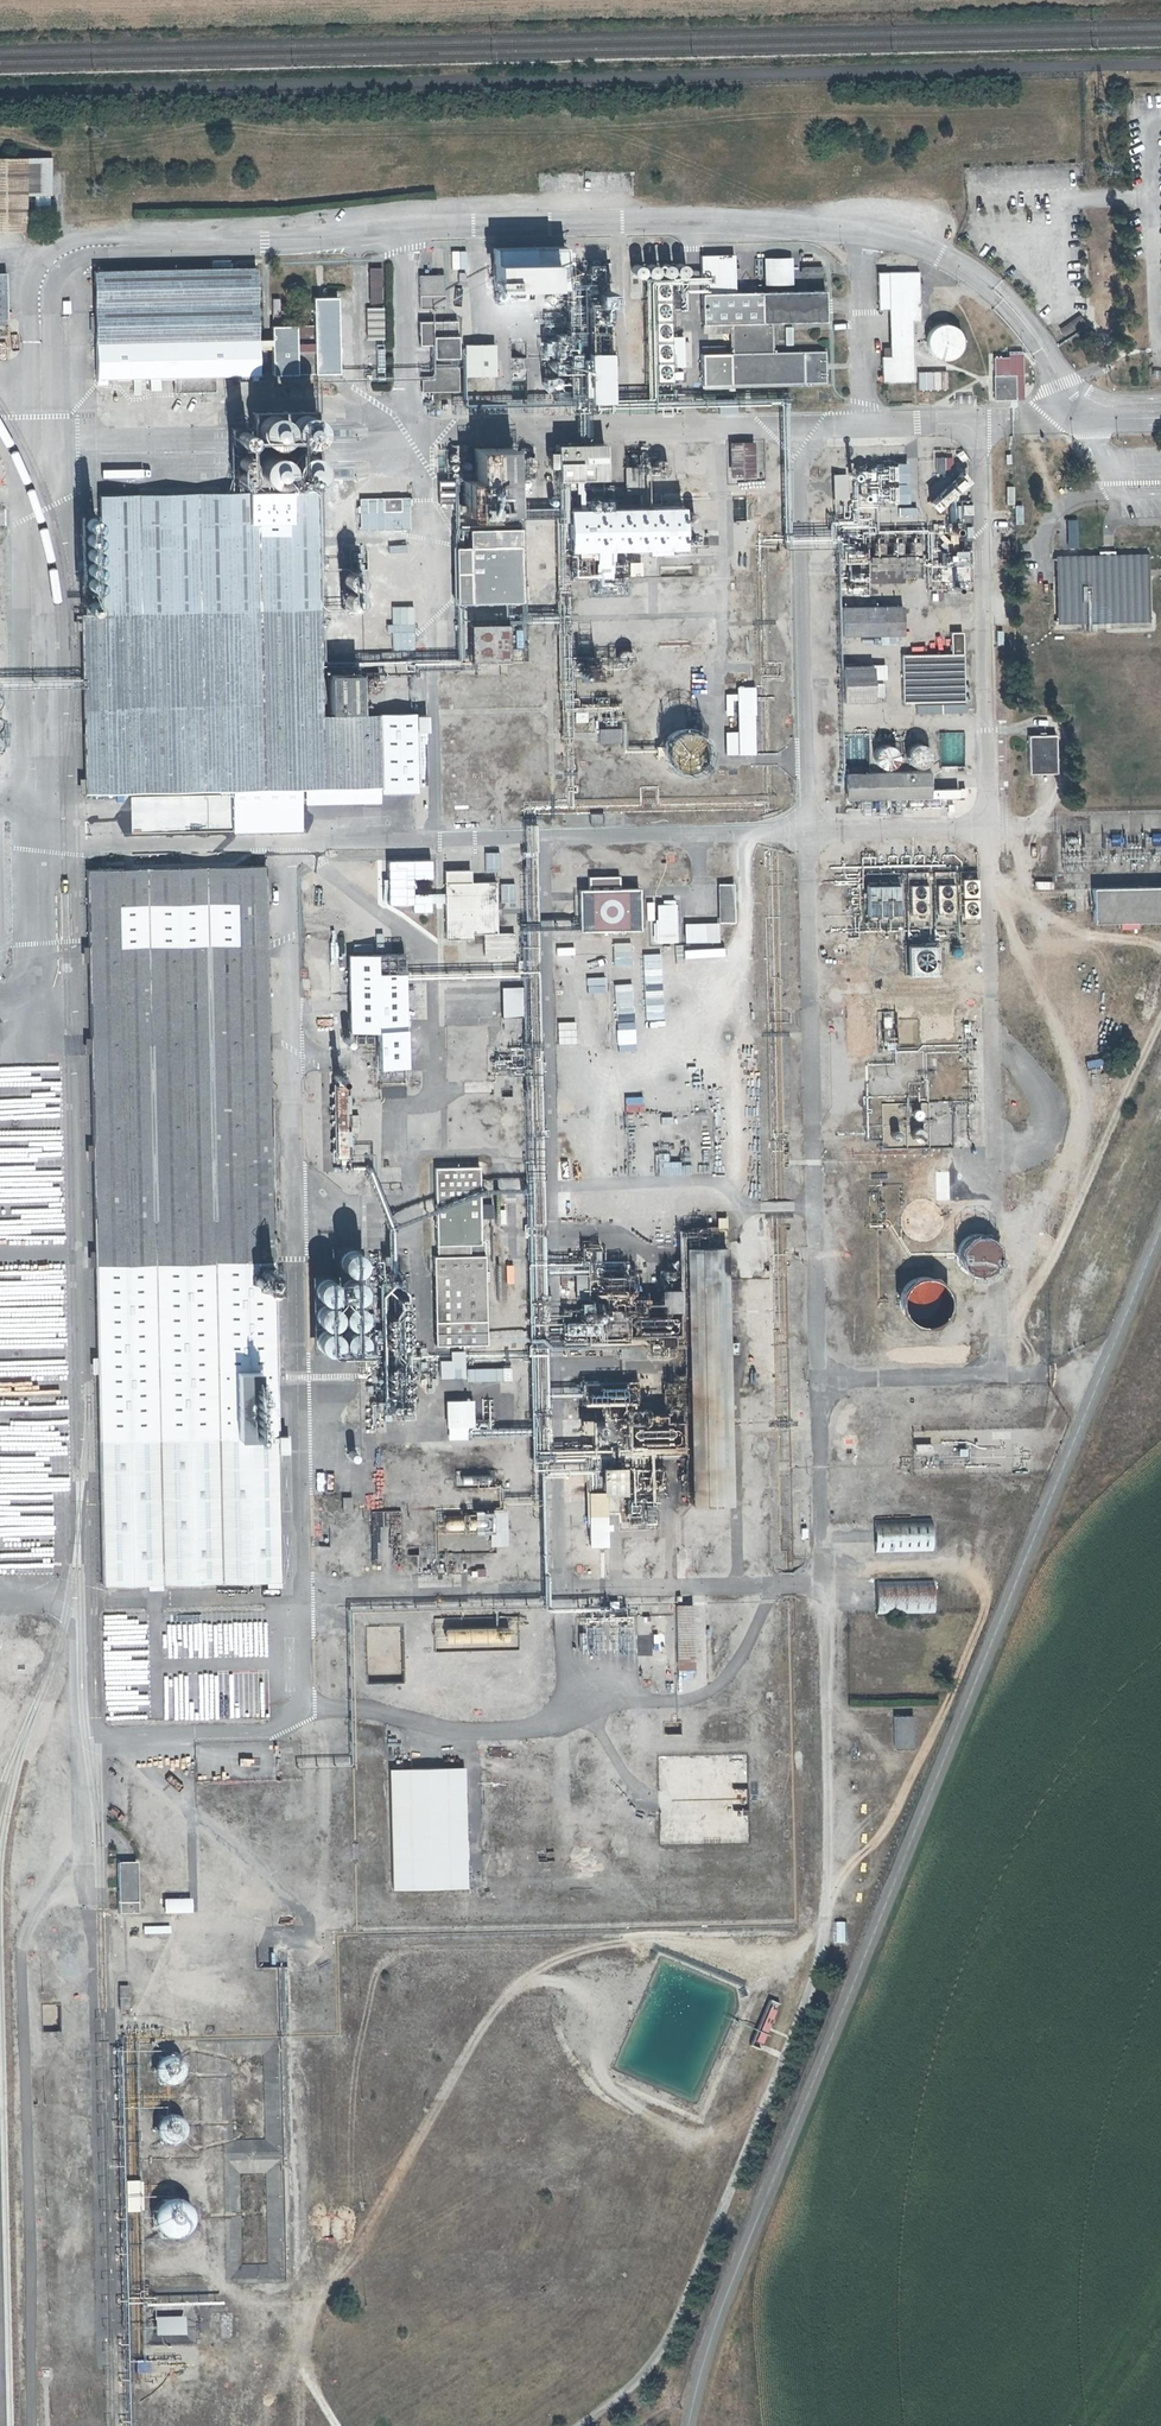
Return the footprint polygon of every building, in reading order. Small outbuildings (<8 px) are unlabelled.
[(1028,22),(1028,12),(1019,12),(1019,22),(1028,22)] [(27,228),(26,157),(0,157),(0,229),(27,228)] [(569,290),(569,278),(568,249),(497,250),(497,291),(568,290),(569,290)] [(761,257),(761,286),(790,286),(790,257),(761,257)] [(93,271),(96,378),(162,377),(163,395),(204,394),(204,375),(255,374),(255,354),(271,354),(272,374),(341,374),(338,300),(315,300),(316,341),(296,341),(295,328),(271,328),(271,341),(254,341),(253,267),(93,271)] [(371,307),(384,307),(383,270),(370,271),(371,307)] [(802,284),(824,283),(824,271),(801,271),(802,284)] [(885,362),(886,386),(916,385),(915,325),(923,325),(922,277),(882,277),(882,314),(894,313),(894,362),(885,362)] [(569,290),(568,290),(570,417),(609,416),(609,384),(616,383),(616,370),(608,370),(608,333),(615,333),(615,307),(602,307),(602,286),(586,287),(586,278),(569,278),(569,290)] [(413,324),(437,324),(437,306),(437,291),(412,291),(413,324)] [(705,331),(732,331),(732,358),(703,359),(702,386),(829,384),(829,357),(781,357),(781,330),(829,329),(828,298),(705,300),(705,331)] [(675,304),(657,304),(658,387),(676,387),(675,304)] [(368,340),(385,340),(384,308),(367,309),(368,340)] [(1063,339),(1084,323),(1078,314),(1057,330),(1063,339)] [(921,342),(922,351),(927,358),(934,363),(943,365),(952,363),(959,358),(964,351),(966,343),(964,334),(959,327),(952,322),(943,320),(935,322),(928,327),(923,334),(921,342)] [(411,338),(412,361),(425,361),(425,375),(450,374),(450,337),(437,337),(411,338)] [(685,340),(677,340),(677,371),(686,371),(685,340)] [(1006,348),(1018,349),(1019,341),(1006,340),(1006,348)] [(385,346),(378,346),(379,382),(386,382),(385,346)] [(522,372),(521,358),(512,359),(512,372),(522,372)] [(487,360),(457,361),(458,392),(488,392),(487,360)] [(945,389),(945,371),(916,372),(916,390),(945,389)] [(685,375),(677,375),(677,384),(685,383),(685,375)] [(451,381),(427,381),(427,396),(414,396),(414,408),(451,407),(451,381)] [(1011,403),(1012,382),(996,381),(995,403),(1011,403)] [(560,406),(559,395),(525,397),(525,408),(560,406)] [(281,460),(317,459),(316,421),(280,421),(280,427),(281,460)] [(558,448),(559,482),(607,482),(606,447),(558,448)] [(735,481),(754,481),(754,448),(735,448),(735,481)] [(513,457),(477,458),(477,488),(464,488),(465,523),(514,522),(513,457)] [(255,492),(317,491),(317,459),(281,460),(255,460),(255,492)] [(933,476),(941,476),(941,460),(933,460),(933,476)] [(663,480),(665,480),(666,479),(668,478),(669,476),(670,473),(670,469),(668,466),(667,464),(664,463),(662,463),(660,463),(658,464),(657,465),(655,466),(653,469),(654,474),(654,475),(656,477),(659,479),(663,480)] [(906,504),(905,465),(850,466),(851,505),(906,504)] [(622,492),(640,492),(640,468),(622,468),(622,492)] [(831,501),(836,500),(843,500),(842,477),(831,477),(831,501)] [(956,504),(966,504),(966,478),(956,478),(956,504)] [(456,512),(456,488),(442,488),(442,511),(456,512)] [(407,725),(380,726),(322,727),(317,501),(100,506),(102,615),(82,615),(85,796),(301,791),(376,789),(414,789),(413,725),(407,725)] [(409,507),(400,508),(382,508),(359,509),(360,541),(410,539),(409,507)] [(958,543),(968,543),(968,509),(955,509),(956,524),(958,524),(958,543)] [(572,556),(670,554),(668,514),(571,515),(572,556)] [(695,524),(696,523),(697,521),(697,520),(696,518),(695,516),(693,515),(691,516),(689,517),(688,518),(688,520),(688,522),(689,524),(691,525),(693,525),(695,524)] [(1064,535),(1076,535),(1075,519),(1063,520),(1064,535)] [(527,604),(527,590),(519,589),(518,538),(458,539),(460,601),(470,600),(470,605),(519,604),(527,604)] [(387,552),(405,551),(404,544),(387,545),(387,552)] [(841,560),(861,562),(863,552),(843,549),(841,560)] [(963,560),(962,551),(950,552),(951,561),(963,560)] [(561,554),(545,556),(546,565),(562,564),(561,554)] [(636,578),(639,561),(626,560),(624,576),(636,578)] [(1052,624),(1141,623),(1141,560),(1051,562),(1052,624)] [(861,579),(862,564),(842,565),(842,595),(862,595),(862,584),(889,584),(889,579),(861,579)] [(861,579),(889,579),(916,578),(916,564),(862,564),(861,579)] [(405,574),(405,582),(422,582),(422,574),(405,574)] [(359,580),(341,581),(342,619),(360,618),(359,580)] [(958,608),(958,595),(942,595),(942,608),(958,608)] [(838,637),(899,635),(899,607),(838,608),(838,637)] [(471,668),(508,667),(506,627),(470,628),(471,668)] [(959,635),(948,635),(948,656),(899,657),(899,705),(937,704),(960,704),(959,635)] [(439,650),(439,660),(452,661),(453,651),(439,650)] [(622,661),(619,665),(619,670),(622,674),(626,676),(630,675),(633,672),(635,668),(634,664),(631,661),(626,659),(622,661)] [(869,667),(839,667),(839,703),(869,703),(869,697),(869,675),(869,667)] [(327,722),(357,722),(357,679),(327,679),(327,722)] [(872,682),(872,698),(882,698),(882,682),(872,682)] [(407,687),(380,688),(380,726),(407,725),(407,687)] [(708,706),(707,689),(689,690),(689,707),(708,706)] [(742,735),(742,758),(756,758),(755,691),(741,691),(742,735)] [(618,728),(596,729),(597,744),(619,743),(618,728)] [(1030,773),(1057,772),(1057,732),(1029,732),(1030,773)] [(673,737),(670,740),(669,741),(667,745),(665,749),(665,752),(665,756),(666,760),(668,765),(672,769),(678,773),(682,774),(686,774),(691,773),(695,772),(699,769),(702,766),(704,762),(705,758),(706,752),(705,748),(703,744),(700,739),(698,738),(697,737),(691,734),(687,733),(683,733),(677,735),(673,737)] [(940,733),(941,765),(963,765),(963,733),(940,733)] [(742,758),(742,735),(727,736),(728,758),(742,758)] [(885,769),(889,769),(891,768),(893,767),(895,766),(898,763),(900,757),(899,753),(898,749),(897,747),(892,744),(886,743),(882,743),(878,746),(875,749),(874,753),(874,759),(876,763),(879,766),(885,769)] [(905,753),(906,757),(906,759),(909,764),(911,765),(914,767),(918,767),(920,767),(924,765),(926,764),(927,763),(929,759),(930,755),(930,753),(928,749),(925,745),(923,744),(919,743),(916,743),(912,744),(909,747),(906,752),(905,753)] [(854,799),(931,797),(957,796),(957,788),(928,789),(928,772),(918,772),(887,773),(842,774),(843,799),(854,799)] [(301,791),(301,805),(376,804),(376,789),(301,791)] [(502,873),(501,853),(479,854),(480,874),(502,873)] [(419,868),(419,860),(402,859),(402,868),(419,868)] [(911,923),(930,922),(929,867),(910,868),(911,923)] [(86,874),(97,1300),(101,1442),(264,1439),(264,1449),(282,1449),(280,1362),(278,1262),(269,869),(86,874)] [(595,882),(625,882),(626,869),(595,869),(595,882)] [(388,909),(412,909),(412,873),(389,873),(388,909)] [(866,929),(902,928),(901,873),(865,874),(866,929)] [(467,887),(467,874),(441,874),(442,942),(472,942),(472,935),(493,934),(492,887),(467,887)] [(625,882),(595,882),(584,882),(585,925),(590,925),(645,924),(645,882),(625,882)] [(1160,922),(1160,888),(1097,889),(1098,923),(1160,922)] [(721,890),(722,927),(736,927),(735,890),(721,890)] [(651,943),(675,943),(675,901),(651,901),(651,943)] [(722,946),(722,927),(688,927),(688,946),(722,946)] [(498,1016),(520,1016),(520,987),(498,987),(498,1016)] [(404,994),(352,996),(353,1041),(381,1041),(382,1073),(405,1072),(404,994)] [(875,1058),(888,1057),(885,1019),(873,1019),(875,1058)] [(504,1051),(522,1051),(521,1020),(503,1021),(504,1051)] [(343,1081),(329,1081),(330,1154),(343,1154),(343,1081)] [(919,1090),(903,1089),(903,1110),(878,1110),(880,1154),(946,1153),(945,1110),(921,1110),(919,1090)] [(641,1111),(641,1102),(624,1103),(624,1111),(641,1111)] [(477,1176),(436,1176),(437,1256),(438,1256),(438,1259),(438,1265),(433,1264),(435,1330),(485,1330),(484,1264),(472,1264),(471,1255),(481,1256),(477,1176)] [(900,1217),(902,1225),(906,1232),(913,1236),(921,1238),(929,1236),(936,1232),(941,1225),(942,1217),(941,1209),(936,1202),(929,1197),(921,1196),(913,1197),(906,1202),(902,1208),(900,1217)] [(686,1255),(692,1505),(692,1508),(702,1508),(727,1508),(722,1255),(686,1255)] [(362,1260),(344,1261),(344,1289),(319,1289),(321,1359),(365,1358),(362,1260)] [(900,1303),(903,1311),(909,1317),(917,1321),(925,1322),(933,1320),(941,1316),(946,1309),(949,1301),(948,1293),(945,1284),(939,1278),(932,1274),(923,1273),(915,1275),(908,1279),(903,1286),(900,1294),(900,1303)] [(629,1325),(626,1283),(626,1278),(596,1279),(596,1300),(605,1300),(606,1313),(571,1314),(571,1327),(629,1325)] [(639,1298),(638,1283),(626,1283),(629,1325),(629,1330),(679,1328),(679,1309),(665,1309),(665,1301),(645,1302),(646,1298),(639,1298)] [(437,1376),(461,1376),(461,1351),(448,1351),(448,1360),(437,1360),(437,1376)] [(464,1367),(464,1380),(501,1379),(501,1366),(464,1367)] [(627,1450),(623,1388),(608,1389),(608,1381),(599,1381),(602,1451),(627,1450)] [(636,1414),(634,1388),(623,1388),(627,1450),(628,1454),(684,1454),(684,1427),(666,1426),(666,1419),(644,1419),(645,1414),(636,1414)] [(459,1438),(458,1397),(442,1398),(443,1438),(459,1438)] [(458,1397),(460,1438),(464,1438),(464,1426),(471,1426),(470,1397),(458,1397)] [(341,1448),(350,1447),(350,1433),(340,1433),(341,1448)] [(264,1439),(101,1442),(102,1455),(105,1587),(106,1587),(286,1583),(282,1449),(264,1449),(264,1439)] [(930,1452),(930,1441),(913,1442),(914,1452),(930,1452)] [(939,1456),(965,1454),(964,1445),(938,1446),(939,1456)] [(581,1484),(580,1470),(567,1471),(568,1484),(581,1484)] [(663,1470),(603,1472),(604,1496),(663,1494),(663,1470)] [(340,1495),(340,1511),(350,1512),(350,1496),(340,1495)] [(604,1519),(604,1496),(587,1496),(588,1520),(604,1519)] [(442,1516),(442,1528),(458,1527),(458,1515),(442,1516)] [(484,1528),(484,1515),(464,1516),(464,1528),(484,1528)] [(874,1522),(875,1554),(932,1553),(931,1521),(874,1522)] [(486,1533),(462,1534),(463,1550),(487,1548),(486,1533)] [(432,1543),(432,1535),(400,1536),(400,1544),(432,1543)] [(462,1550),(462,1535),(439,1535),(439,1551),(462,1550)] [(483,1567),(469,1568),(470,1575),(484,1573),(483,1567)] [(933,1582),(876,1583),(877,1616),(934,1615),(933,1582)] [(675,1668),(693,1667),(689,1601),(671,1602),(675,1668)] [(581,1603),(581,1618),(644,1617),(643,1602),(581,1603)] [(608,1636),(609,1620),(587,1620),(587,1635),(608,1636)] [(464,1625),(465,1646),(506,1644),(506,1623),(464,1625)] [(464,1639),(464,1625),(443,1626),(444,1640),(464,1639)] [(213,1653),(238,1653),(238,1627),(212,1628),(213,1653)] [(265,1653),(265,1627),(243,1627),(243,1653),(265,1653)] [(893,1751),(913,1751),(912,1718),(892,1718),(893,1751)] [(680,1721),(665,1723),(666,1732),(681,1730),(680,1721)] [(292,1768),(291,1752),(277,1753),(277,1768),(292,1768)] [(386,1766),(388,1889),(465,1887),(463,1764),(386,1766)] [(746,1789),(718,1791),(719,1800),(746,1798),(746,1789)] [(134,1915),(133,1867),(133,1865),(129,1865),(114,1865),(115,1916),(134,1915)] [(162,1903),(162,1906),(162,1915),(186,1915),(186,1902),(162,1903)] [(846,1925),(838,1925),(834,1925),(834,1945),(835,1945),(846,1944),(846,1925)] [(116,2012),(125,2012),(125,1988),(116,1988),(116,2012)] [(762,2045),(775,2011),(766,2007),(753,2041),(762,2045)] [(157,2059),(155,2060),(153,2061),(152,2063),(151,2065),(150,2067),(149,2069),(149,2071),(149,2073),(149,2075),(149,2078),(150,2080),(152,2082),(153,2083),(154,2084),(156,2086),(158,2087),(160,2088),(162,2088),(164,2088),(166,2088),(169,2088),(171,2087),(172,2086),(174,2085),(176,2083),(177,2082),(178,2080),(179,2078),(180,2076),(180,2074),(180,2072),(180,2070),(179,2068),(178,2066),(177,2064),(176,2062),(175,2061),(173,2060),(171,2059),(169,2058),(167,2057),(165,2057),(163,2057),(161,2058),(159,2058),(157,2059)] [(158,2145),(160,2146),(163,2147),(164,2147),(167,2147),(169,2147),(171,2146),(173,2145),(174,2144),(176,2143),(178,2141),(179,2140),(180,2138),(180,2136),(181,2134),(181,2132),(181,2130),(180,2127),(180,2126),(179,2124),(178,2122),(176,2120),(175,2119),(173,2118),(171,2117),(169,2117),(167,2116),(165,2116),(163,2117),(161,2117),(159,2118),(157,2119),(155,2120),(154,2122),(153,2123),(152,2125),(151,2127),(151,2129),(150,2131),(150,2133),(151,2136),(151,2138),(152,2140),(154,2141),(155,2143),(157,2144),(158,2145)] [(139,2210),(137,2179),(121,2180),(123,2211),(139,2210)] [(188,2219),(187,2217),(187,2215),(186,2213),(185,2211),(184,2209),(183,2208),(181,2206),(180,2205),(178,2204),(176,2203),(174,2202),(172,2201),(170,2201),(168,2201),(166,2201),(164,2201),(161,2201),(159,2202),(157,2203),(156,2204),(154,2206),(152,2207),(151,2209),(149,2210),(148,2212),(147,2214),(147,2216),(147,2219),(147,2221),(147,2223),(147,2225),(147,2227),(148,2229),(149,2231),(150,2233),(151,2235),(153,2236),(155,2237),(156,2239),(159,2240),(160,2241),(162,2241),(165,2241),(167,2242),(169,2242),(171,2241),(173,2241),(175,2240),(177,2239),(179,2238),(181,2236),(182,2235),(184,2233),(185,2231),(186,2230),(187,2228),(187,2225),(188,2223),(188,2221),(188,2219)] [(183,2334),(182,2315),(152,2317),(153,2335),(183,2334)]
